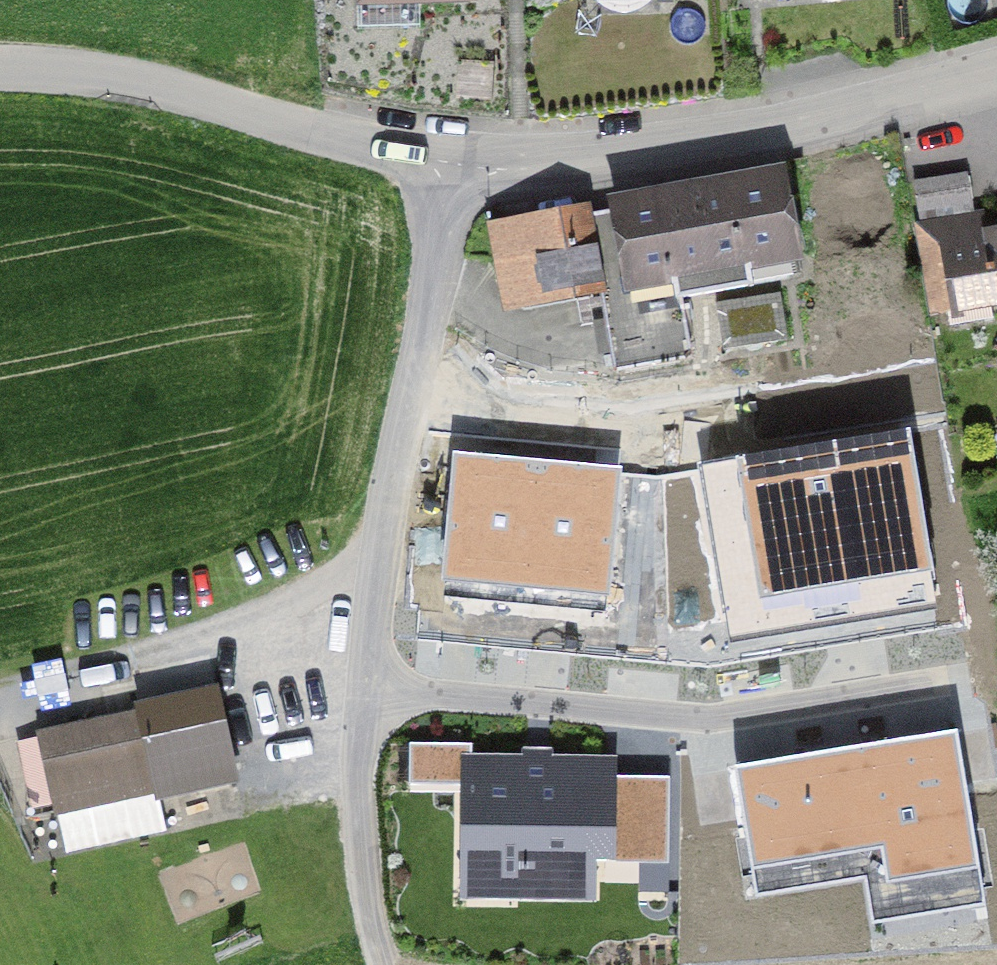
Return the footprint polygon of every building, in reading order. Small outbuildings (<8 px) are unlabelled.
[(806,262),(789,172),(615,205),(632,295),(806,262)] [(965,179),(913,186),(919,224),(970,217),(965,179)] [(585,207),(489,226),(507,315),(603,296),(585,207)] [(985,233),(987,248),(947,254),(956,315),(996,309),(996,231),(985,233)] [(773,298),(714,308),(721,348),(780,338),(773,298)] [(907,433),(700,467),(725,614),(773,606),(787,616),(820,611),(823,629),(843,626),(840,607),(874,602),(883,588),(931,580),(907,433)] [(537,464),(455,456),(443,592),(525,600),(537,464)] [(619,471),(537,464),(525,600),(607,607),(619,471)] [(216,696),(40,733),(51,787),(150,766),(155,790),(233,774),(216,696)] [(879,898),(922,891),(924,906),(985,895),(956,730),(735,768),(755,888),(873,868),(879,898)] [(608,766),(469,765),(468,874),(518,875),(518,892),(587,893),(588,853),(668,854),(669,774),(608,774),(608,766)]
